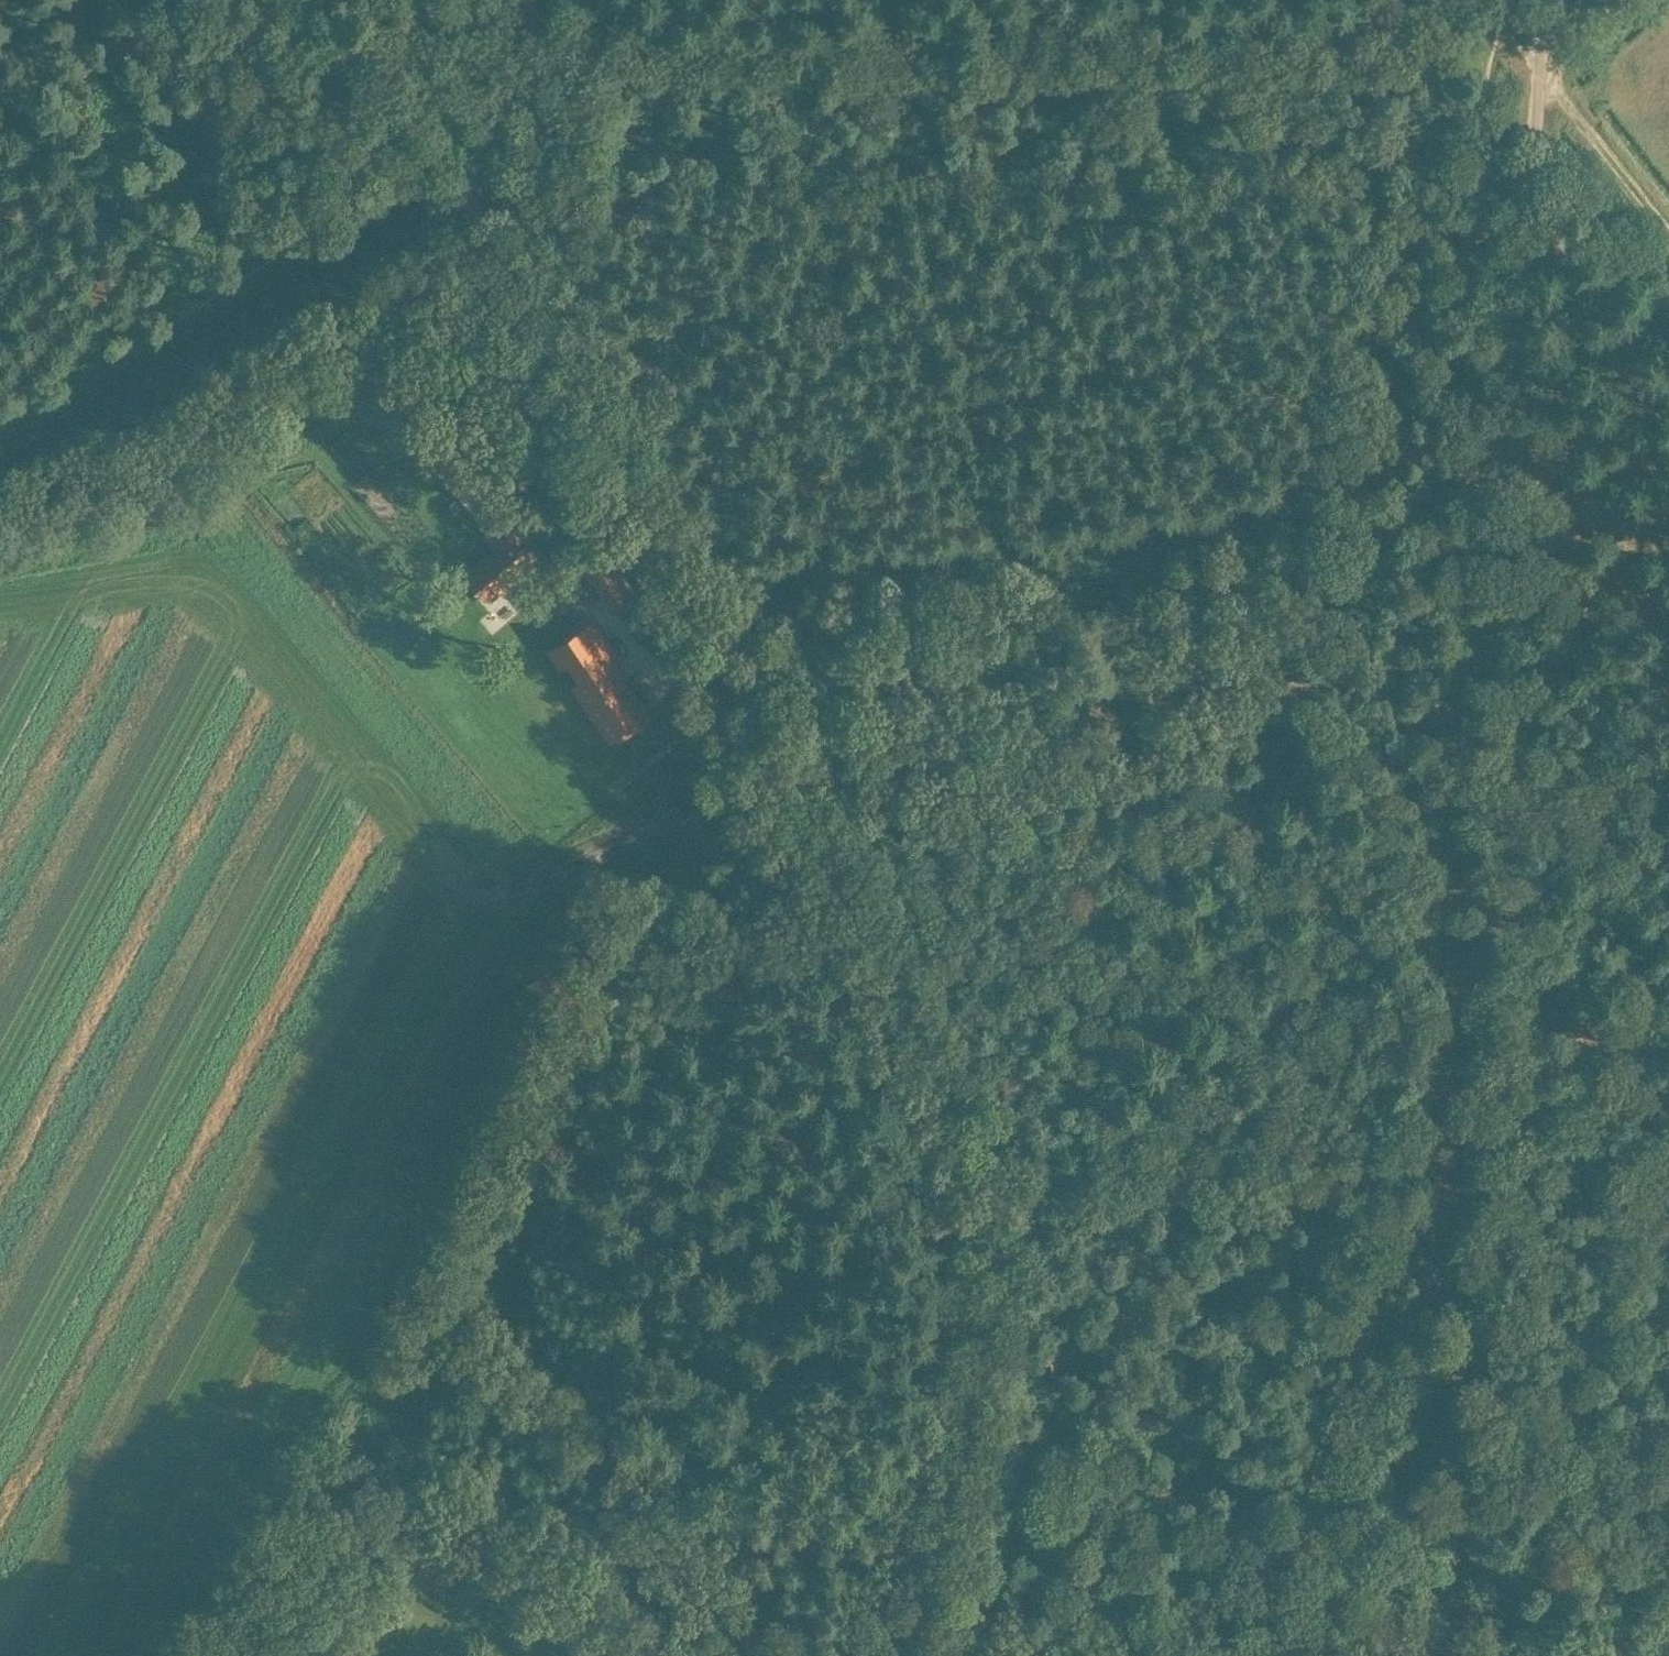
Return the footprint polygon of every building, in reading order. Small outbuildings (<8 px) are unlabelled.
[(496,553),(467,578),(485,599),(502,585),(505,588),(518,577),(515,574),(532,559),(511,535),(494,550),(496,553)] [(563,557),(551,566),(577,601),(590,592),(563,557)] [(623,577),(602,592),(613,607),(634,592),(623,577)] [(612,660),(593,673),(573,686),(610,742),(649,716),(612,660)]
